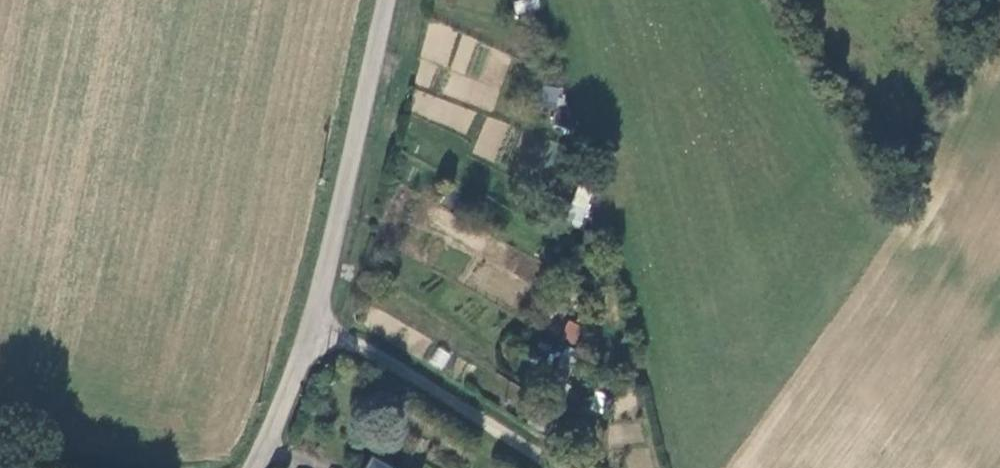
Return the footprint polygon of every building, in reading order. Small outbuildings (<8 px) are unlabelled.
[(516,14),(541,8),(539,0),(514,0),(513,0),(516,14)] [(562,103),(562,88),(544,87),(543,103),(562,103)] [(487,116),(474,153),(495,161),(508,124),(487,116)] [(568,224),(584,227),(593,189),(576,186),(568,224)] [(500,266),(531,283),(542,263),(510,246),(500,266)] [(576,342),(580,323),(567,320),(563,339),(576,342)] [(438,346),(429,362),(442,369),(451,353),(438,346)]
